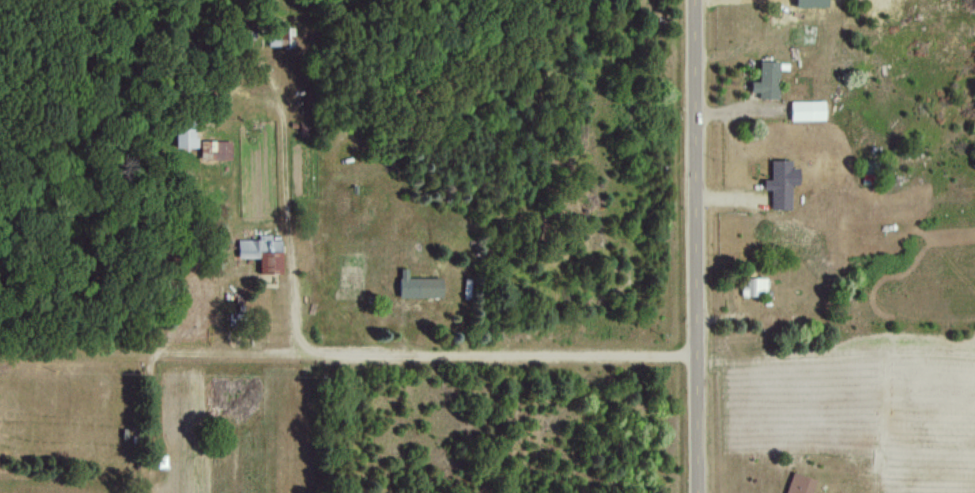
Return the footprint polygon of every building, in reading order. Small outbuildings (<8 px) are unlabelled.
[(267,45),(292,45),(292,27),(267,27),(267,45)] [(750,91),(758,91),(758,97),(777,98),(777,61),(760,60),(759,81),(751,81),(750,91)] [(790,120),(825,120),(825,100),(790,101),(790,120)] [(195,125),(174,126),(174,147),(195,147),(195,125)] [(230,159),(230,140),(199,140),(199,158),(230,159)] [(791,160),(771,160),(771,178),(763,178),(763,189),(771,189),(771,209),(791,209),(791,184),(799,184),(799,168),(791,168),(791,160)] [(281,239),(271,239),(271,234),(258,234),(258,239),(237,239),(236,257),(258,258),(258,272),(280,273),(281,239)] [(399,297),(441,296),(440,277),(407,278),(407,268),(398,268),(399,297)] [(766,296),(767,278),(744,277),(743,295),(766,296)] [(793,471),(785,492),(811,492),(816,479),(793,471)]
